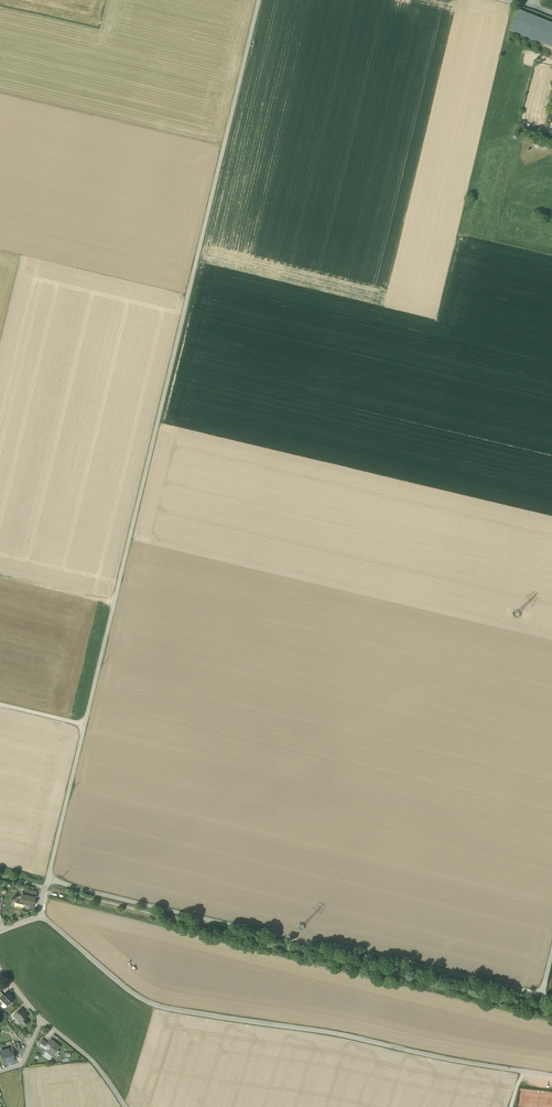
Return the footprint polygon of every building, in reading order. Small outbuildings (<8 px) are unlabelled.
[(519,10),(511,30),(551,47),(551,23),(519,10)] [(24,895),(32,897),(34,891),(25,889),(24,895)] [(21,895),(20,901),(20,902),(18,901),(17,906),(23,908),(23,907),(31,908),(35,903),(33,903),(34,898),(32,897),(24,895),(21,895)] [(0,998),(4,1003),(6,1006),(13,1000),(7,992),(3,996),(0,998)] [(14,1016),(19,1022),(24,1018),(27,1016),(25,1013),(23,1010),(22,1011),(21,1009),(14,1016)] [(28,1022),(24,1018),(19,1022),(23,1026),(28,1022)] [(17,1033),(22,1039),(26,1037),(20,1031),(17,1033)] [(48,1051),(54,1055),(60,1047),(50,1039),(46,1043),(44,1042),(40,1047),(45,1051),(47,1052),(48,1051)] [(0,1051),(4,1064),(10,1062),(10,1063),(14,1061),(12,1052),(11,1048),(6,1050),(7,1052),(5,1052),(5,1050),(0,1051)] [(43,1055),(49,1060),(54,1055),(48,1051),(47,1052),(45,1051),(43,1055)]
